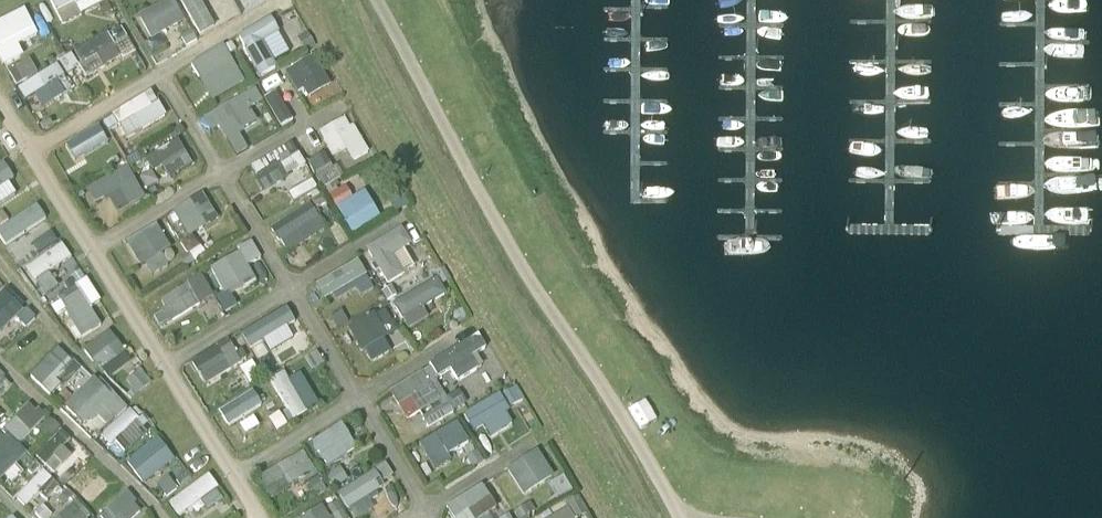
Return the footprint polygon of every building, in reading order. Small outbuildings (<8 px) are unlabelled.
[(105,1),(105,0),(47,0),(57,22),(105,1)] [(143,36),(181,21),(173,0),(158,0),(133,9),(143,36)] [(194,20),(225,4),(223,0),(184,0),(194,20)] [(33,33),(22,7),(0,16),(0,62),(18,55),(13,42),(33,33)] [(274,65),(260,38),(278,30),(270,14),(233,32),(254,75),(274,65)] [(82,75),(132,48),(118,22),(68,49),(82,75)] [(207,98),(241,80),(221,43),(187,61),(207,98)] [(281,69),(299,99),(328,81),(310,51),(281,69)] [(4,73),(14,85),(33,70),(23,58),(4,73)] [(12,85),(19,97),(59,75),(52,62),(12,85)] [(214,124),(233,153),(245,146),(235,131),(253,119),(245,106),(259,97),(250,84),(199,116),(208,129),(214,124)] [(89,123),(95,135),(115,124),(123,137),(164,115),(149,89),(89,123)] [(328,154),(342,148),(348,161),(365,152),(344,113),(315,128),(328,154)] [(57,144),(63,154),(94,135),(88,125),(57,144)] [(71,166),(103,150),(96,138),(65,154),(71,166)] [(143,154),(150,168),(159,164),(164,175),(188,163),(177,139),(143,154)] [(248,165),(252,172),(284,154),(280,146),(248,165)] [(321,186),(338,176),(323,150),(306,159),(321,186)] [(283,173),(302,163),(296,151),(276,162),(283,173)] [(253,188),(282,180),(277,163),(248,172),(253,188)] [(88,202),(107,195),(112,209),(139,198),(127,166),(81,184),(88,202)] [(144,187),(164,178),(158,166),(139,176),(144,187)] [(11,184),(0,167),(0,191),(11,184)] [(293,198),(314,185),(310,177),(288,189),(293,198)] [(360,189),(351,195),(344,183),(326,194),(349,231),(376,215),(360,189)] [(382,190),(389,209),(404,204),(398,185),(382,190)] [(186,234),(215,215),(198,189),(168,208),(186,234)] [(0,225),(0,238),(3,242),(42,215),(33,202),(0,225)] [(282,251),(323,225),(312,207),(271,232),(282,251)] [(153,221),(122,239),(136,264),(167,246),(153,221)] [(179,243),(193,258),(203,249),(189,234),(179,243)] [(227,291),(250,278),(242,263),(259,253),(251,239),(203,266),(226,307),(234,302),(227,291)] [(20,266),(40,294),(52,285),(43,272),(67,256),(57,241),(20,266)] [(146,274),(164,262),(158,253),(140,265),(146,274)] [(258,257),(244,262),(250,277),(263,271),(258,257)] [(357,260),(309,280),(315,295),(364,275),(357,260)] [(85,305),(95,300),(80,268),(62,276),(69,292),(57,298),(75,336),(95,327),(85,305)] [(200,273),(158,291),(165,307),(150,314),(153,323),(211,298),(200,273)] [(420,305),(443,291),(433,274),(387,301),(403,327),(425,314),(420,305)] [(348,280),(353,294),(369,288),(364,275),(348,280)] [(17,310),(0,293),(0,327),(17,310)] [(274,304),(245,321),(258,344),(288,328),(274,304)] [(345,324),(363,362),(389,350),(371,312),(345,324)] [(104,378),(128,358),(103,328),(79,348),(104,378)] [(474,334),(383,386),(401,418),(441,396),(430,377),(445,369),(452,381),(473,368),(465,355),(481,346),(474,334)] [(201,384),(237,361),(223,339),(187,363),(201,384)] [(46,393),(74,363),(53,344),(25,373),(46,393)] [(121,376),(132,392),(150,380),(139,364),(121,376)] [(280,369),(265,378),(290,418),(315,402),(296,371),(285,378),(280,369)] [(87,373),(59,403),(79,422),(83,417),(97,429),(120,405),(87,373)] [(497,391),(506,406),(522,396),(513,381),(497,391)] [(258,383),(212,411),(226,434),(272,405),(258,383)] [(470,430),(481,424),(488,435),(511,422),(493,392),(459,412),(470,430)] [(1,429),(18,442),(40,411),(23,399),(1,429)] [(259,435),(283,424),(276,408),(252,419),(259,435)] [(97,433),(117,454),(143,431),(123,409),(97,433)] [(325,465),(357,441),(339,417),(308,441),(325,465)] [(454,418),(413,442),(430,470),(447,460),(443,453),(467,439),(454,418)] [(57,444),(67,437),(60,428),(33,450),(49,471),(67,456),(57,444)] [(21,450),(0,432),(0,473),(21,450)] [(122,463),(140,483),(171,454),(152,434),(122,463)] [(532,446),(501,466),(519,493),(550,474),(532,446)] [(265,496),(314,473),(303,449),(254,472),(265,496)] [(7,482),(20,471),(12,462),(0,472),(0,473),(7,482)] [(379,485),(377,480),(389,474),(384,463),(335,486),(349,516),(370,507),(363,493),(379,485)] [(37,468),(13,495),(24,505),(48,477),(37,468)] [(204,508),(220,497),(203,473),(163,500),(173,515),(198,498),(204,508)] [(482,511),(495,504),(482,481),(440,504),(448,517),(486,517),(482,511)] [(94,513),(98,517),(129,517),(140,509),(123,489),(94,513)] [(576,493),(564,501),(573,515),(585,507),(576,493)] [(44,516),(45,517),(88,517),(76,498),(44,516)] [(322,504),(294,514),(295,517),(327,517),(322,504)] [(563,504),(541,517),(572,517),(563,504)]
